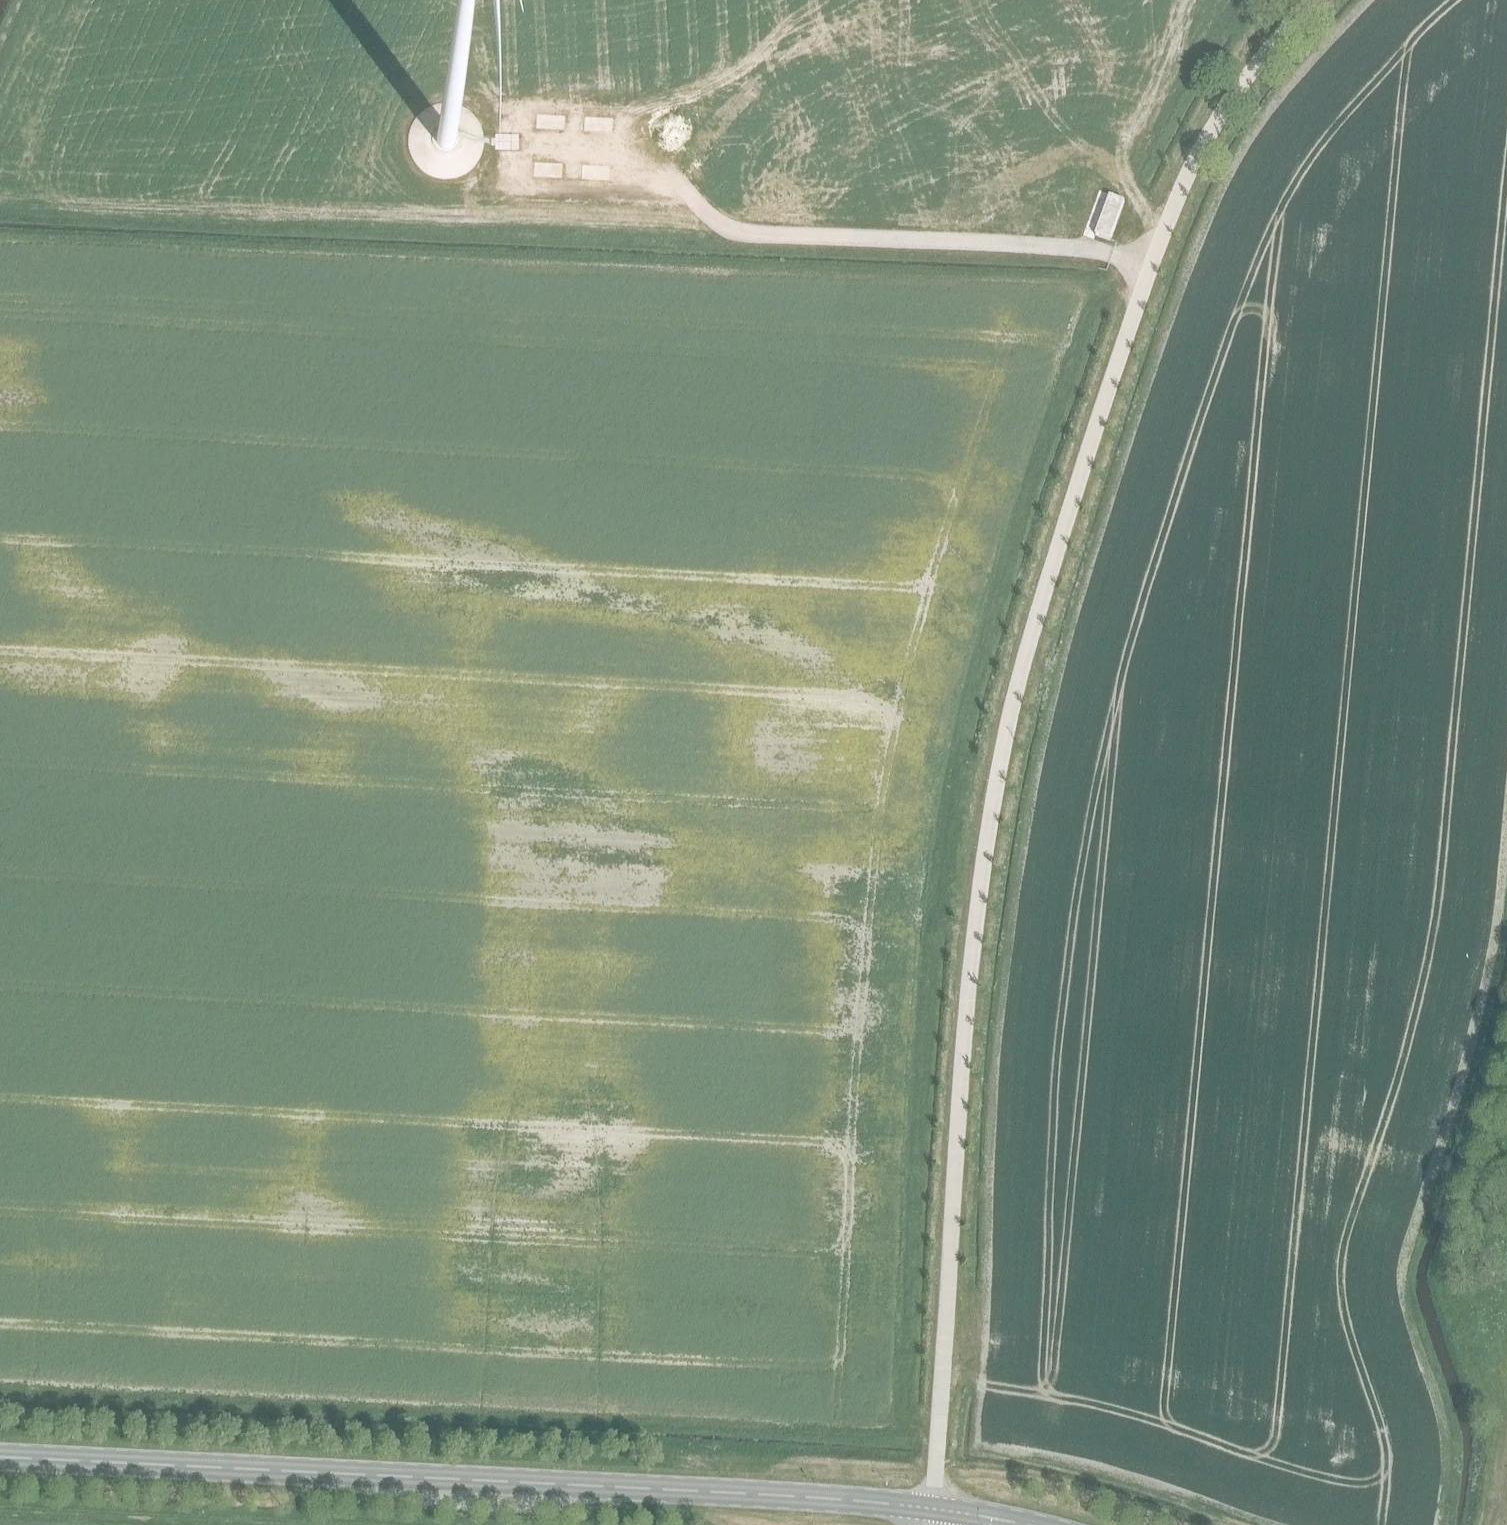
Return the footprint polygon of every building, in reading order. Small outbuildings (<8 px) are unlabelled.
[(542,126),(567,126),(567,115),(542,115),(542,126)] [(436,137),(436,141),(436,145),(439,148),(442,150),(446,151),(449,150),(453,148),(455,145),(456,141),(455,137),(453,134),(449,132),(446,131),(442,132),(439,134),(436,137)] [(1122,202),(1109,198),(1095,238),(1108,243),(1122,202)]
